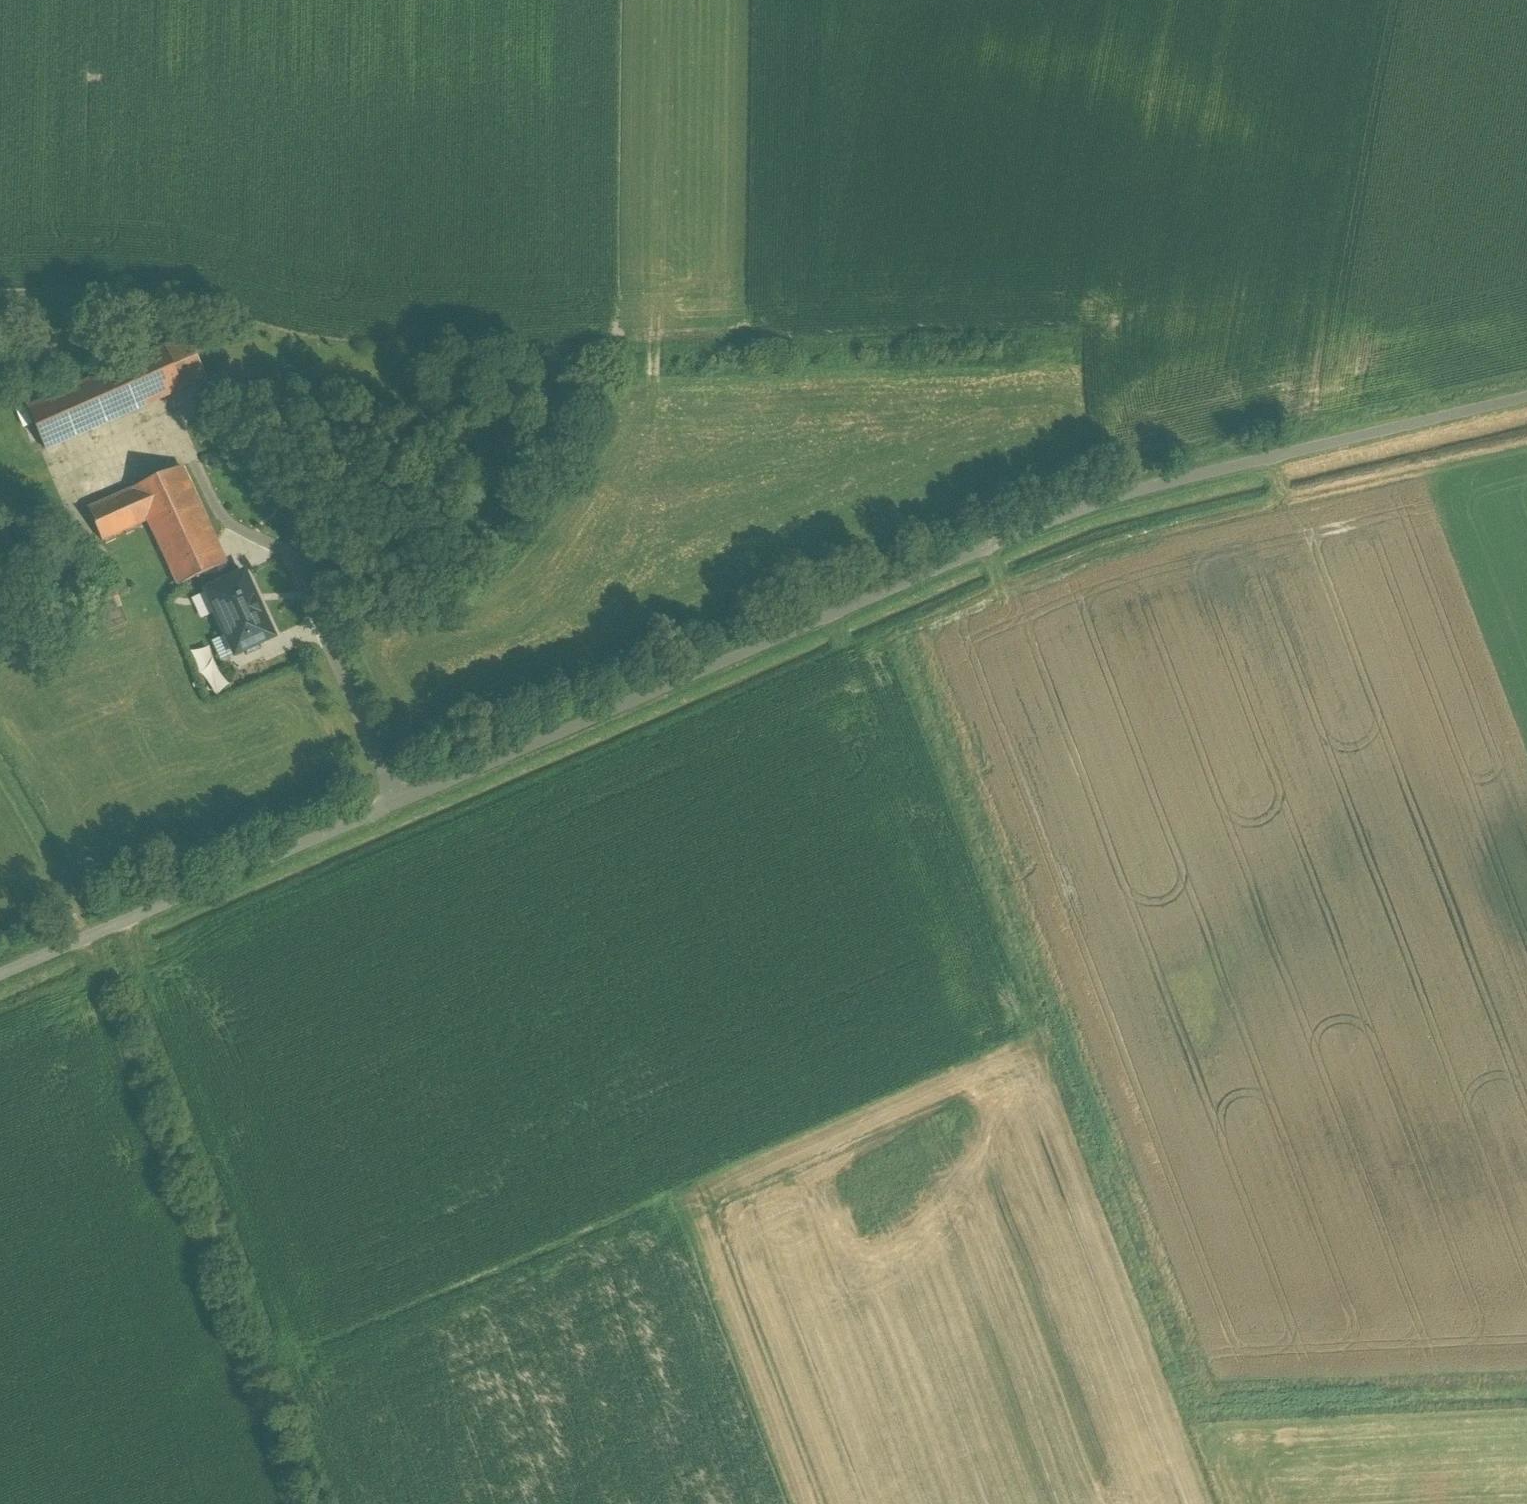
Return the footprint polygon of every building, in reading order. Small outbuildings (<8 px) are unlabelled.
[(185,325),(24,397),(48,448),(208,376),(185,325)] [(181,453),(89,494),(106,531),(148,513),(177,576),(225,555),(181,453)] [(257,588),(246,564),(205,582),(215,606),(257,588)] [(267,612),(257,588),(215,606),(226,630),(267,612)]
